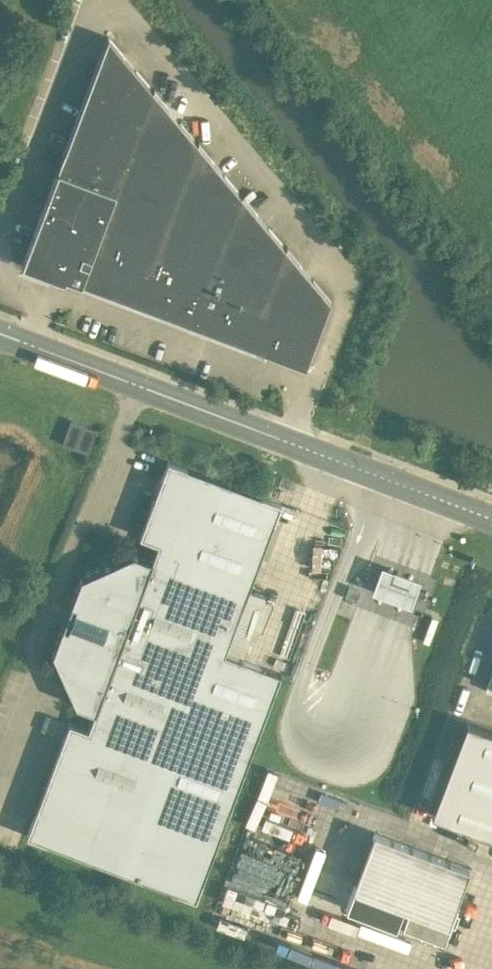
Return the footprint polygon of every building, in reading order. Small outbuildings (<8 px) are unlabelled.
[(265,354),(266,353),(306,368),(331,301),(108,36),(22,264),(64,281),(66,277),(264,352),(264,354),(265,354)] [(97,430),(71,420),(62,444),(88,453),(97,430)] [(26,836),(185,896),(196,900),(250,756),(281,673),(225,652),(281,503),(268,498),(168,460),(160,479),(139,537),(157,543),(151,560),(133,553),(81,577),(63,623),(52,653),(76,705),(94,712),(88,729),(69,722),(58,751),(26,836)] [(381,562),(371,589),(411,603),(421,577),(381,562)] [(346,597),(357,601),(362,588),(351,584),(346,597)] [(431,814),(491,837),(491,730),(466,720),(431,814)] [(454,908),(469,868),(374,832),(345,907),(395,927),(402,908),(410,910),(403,929),(444,945),(458,910),(454,908)]
